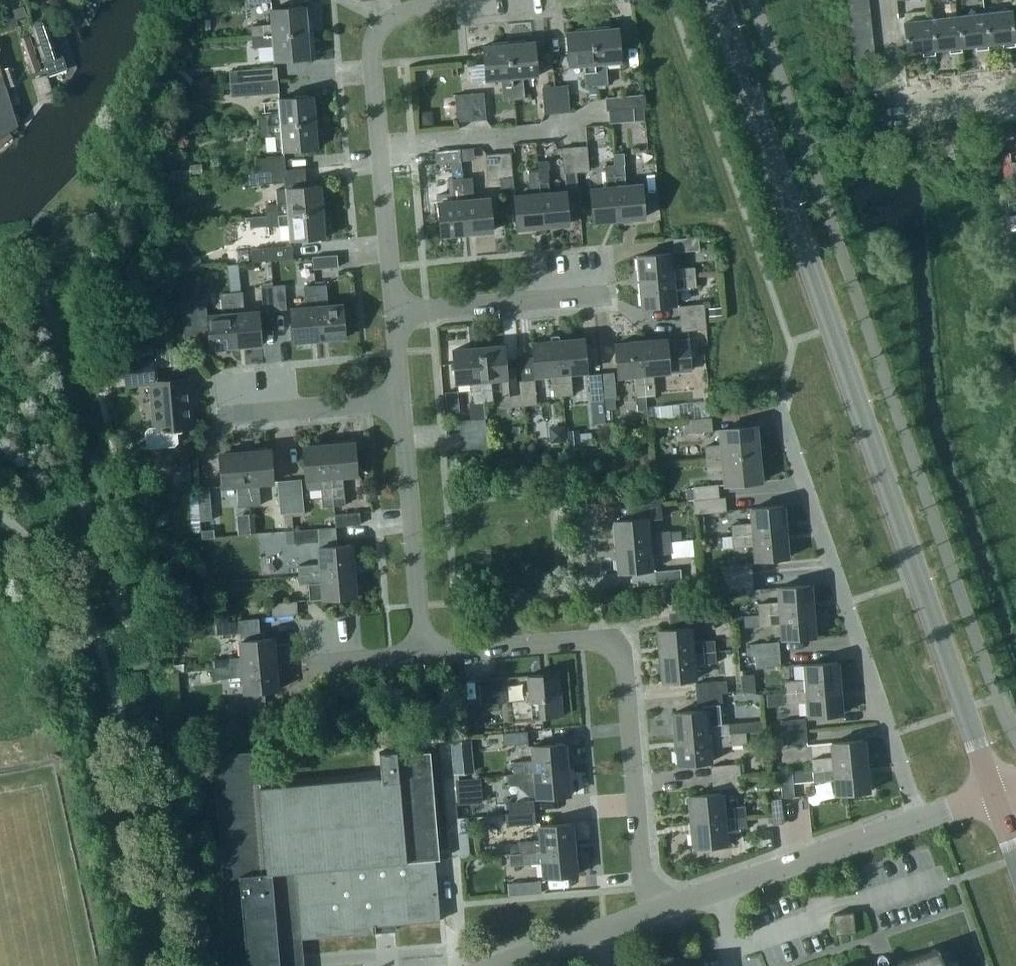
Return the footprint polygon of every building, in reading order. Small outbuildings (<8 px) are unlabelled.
[(867,0),(846,0),(847,10),(868,7),(867,0)] [(250,25),(251,35),(309,31),(307,13),(305,13),(304,4),(269,7),(271,23),(250,25)] [(24,7),(13,10),(17,20),(27,16),(24,7)] [(869,18),(868,7),(847,10),(848,20),(869,18)] [(930,20),(934,51),(948,50),(949,54),(961,53),(961,48),(957,17),(956,7),(946,8),(947,18),(930,20)] [(919,21),(902,23),(905,54),(922,52),(922,57),(934,56),(934,51),(930,20),(927,20),(926,11),(918,12),(919,21)] [(1010,11),(983,14),(984,15),(987,45),(1001,44),(1002,48),(1014,47),(1010,11)] [(48,14),(34,22),(30,23),(47,76),(66,69),(48,14)] [(987,50),(987,45),(984,15),(957,17),(961,48),(975,47),(975,51),(987,50)] [(848,20),(849,30),(870,28),(869,18),(848,20)] [(608,25),(592,26),(597,85),(607,84),(605,62),(620,61),(617,26),(608,27),(608,25)] [(597,85),(592,26),(575,27),(575,30),(564,31),(567,66),(584,64),(585,86),(597,85)] [(872,38),(870,28),(849,30),(850,41),(872,38)] [(310,47),(309,31),(251,35),(252,47),(273,45),(274,59),(309,56),(308,47),(310,47)] [(28,35),(21,38),(33,71),(40,69),(28,35)] [(873,49),(872,38),(850,41),(852,51),(873,49)] [(523,39),(507,40),(512,99),(523,98),(521,77),(536,76),(534,40),(523,41),(523,39)] [(502,99),(512,99),(507,40),(491,41),(491,44),(481,45),(484,80),(500,78),(502,99)] [(874,58),(873,49),(852,51),(853,61),(874,58)] [(9,67),(6,58),(0,60),(0,69),(0,70),(9,67)] [(240,69),(241,81),(277,79),(276,66),(240,69)] [(6,87),(15,84),(9,67),(0,70),(6,87)] [(8,130),(17,124),(6,87),(0,70),(0,69),(0,136),(8,130)] [(229,82),(241,81),(240,69),(229,70),(229,82)] [(188,85),(188,81),(178,72),(171,73),(169,76),(171,82),(181,90),(185,89),(188,85)] [(277,79),(241,81),(229,82),(231,97),(278,93),(277,79)] [(566,85),(554,86),(556,111),(568,110),(566,85)] [(556,111),(554,86),(541,87),(543,112),(556,111)] [(481,92),(469,93),(453,94),(455,121),(483,119),(481,92)] [(257,114),(258,125),(316,120),(315,104),(313,105),(312,94),(277,97),(278,113),(257,114)] [(605,111),(608,110),(632,108),(642,107),(645,107),(644,95),(604,99),(605,111)] [(642,107),(632,108),(633,121),(643,120),(642,107)] [(633,121),(632,108),(608,110),(609,123),(633,121)] [(418,125),(432,124),(431,111),(417,112),(418,125)] [(316,120),(258,125),(259,136),(280,134),(281,150),(316,147),(315,139),(318,139),(316,120)] [(1004,139),(1013,133),(1007,126),(999,132),(1004,139)] [(12,137),(8,130),(0,136),(0,146),(12,137)] [(586,146),(574,147),(576,172),(589,171),(586,146)] [(576,172),(574,147),(561,148),(563,173),(576,172)] [(472,149),(459,150),(460,161),(473,160),(472,149)] [(440,236),(467,234),(461,179),(460,163),(460,161),(459,150),(434,152),(435,165),(451,164),(452,180),(453,202),(437,203),(440,236)] [(513,187),(510,153),(498,154),(501,187),(501,188),(513,187)] [(644,218),(642,184),(624,185),(622,153),(612,154),(613,165),(618,220),(644,218)] [(501,187),(498,154),(485,155),(488,188),(501,187)] [(254,158),(255,171),(284,168),(283,156),(254,158)] [(565,191),(548,192),(547,172),(547,171),(548,169),(547,162),(546,160),(537,161),(538,171),(538,172),(543,227),(568,225),(565,191)] [(592,222),(618,220),(613,165),(604,166),(606,187),(589,188),(592,222)] [(284,168),(255,171),(256,184),(285,181),(284,168)] [(538,171),(528,171),(530,195),(514,196),(517,229),(543,227),(538,172),(538,171)] [(472,178),(461,179),(467,234),(492,232),(489,198),(473,200),(472,178)] [(265,204),(266,215),(324,210),(323,194),(320,194),(319,184),(285,187),(275,188),(277,203),(265,204)] [(249,216),(266,215),(265,204),(257,205),(258,210),(249,211),(249,216)] [(326,228),(324,210),(266,215),(267,225),(288,223),(290,240),(324,237),(323,228),(326,228)] [(249,227),(267,225),(266,215),(249,216),(245,217),(245,221),(249,221),(249,227)] [(699,250),(698,238),(673,240),(675,252),(699,250)] [(250,248),(251,261),(292,258),(291,245),(250,248)] [(638,256),(640,280),(695,275),(694,267),(672,269),(671,253),(638,256)] [(311,257),(312,269),(337,266),(336,255),(311,257)] [(160,280),(173,280),(172,268),(160,269),(160,280)] [(695,275),(640,280),(642,308),(676,305),(674,288),(696,286),(695,275)] [(274,309),(272,284),(261,285),(263,310),(274,309)] [(283,284),(272,284),(274,309),(285,308),(283,284)] [(325,284),(314,285),(319,339),(344,337),(342,304),(326,305),(325,284)] [(319,339),(314,285),(303,285),(304,307),(290,308),(292,341),(319,339)] [(241,291),(230,292),(235,346),(261,344),(258,311),(243,312),(241,291)] [(207,315),(207,316),(201,317),(200,300),(181,302),(184,338),(208,336),(209,348),(235,346),(230,292),(219,293),(221,314),(207,315)] [(679,306),(680,317),(705,315),(703,304),(679,306)] [(705,315),(680,317),(681,331),(706,329),(705,315)] [(666,338),(641,341),(645,395),(654,394),(652,372),(690,369),(687,339),(666,341),(666,338)] [(584,339),(558,341),(563,394),(571,394),(569,373),(586,371),(584,339)] [(563,394),(558,341),(531,343),(534,376),(551,375),(553,395),(563,394)] [(635,396),(645,395),(641,341),(614,343),(616,375),(633,374),(635,396)] [(478,348),(483,402),(492,401),(490,379),(500,379),(502,395),(509,395),(510,407),(524,406),(522,381),(516,382),(514,368),(506,368),(504,346),(478,348)] [(473,403),(483,402),(478,348),(452,350),(454,383),(471,381),(473,403)] [(156,381),(154,354),(125,357),(126,369),(127,384),(151,382),(154,426),(149,426),(145,431),(146,444),(150,448),(173,445),(177,442),(176,428),(190,427),(186,378),(156,381)] [(604,399),(602,374),(587,376),(589,400),(603,399),(604,399)] [(613,374),(602,374),(604,399),(614,398),(615,398),(613,374)] [(533,380),(522,381),(524,406),(535,405),(533,380)] [(603,409),(615,408),(614,398),(604,399),(603,399),(603,409)] [(482,419),(484,419),(483,402),(473,403),(469,403),(470,420),(482,419)] [(660,422),(672,421),(671,404),(659,405),(660,422)] [(686,420),(687,433),(711,431),(710,418),(686,420)] [(485,446),(483,431),(482,419),(470,420),(459,421),(461,449),(485,446)] [(705,447),(706,459),(758,454),(756,426),(719,429),(721,445),(705,447)] [(563,427),(550,428),(551,441),(564,440),(563,427)] [(578,431),(566,433),(567,441),(579,439),(578,431)] [(333,506),(344,505),(341,476),(356,474),(353,442),(328,445),(332,497),(333,506)] [(306,487),(309,490),(320,489),(322,507),(333,506),(332,497),(328,445),(302,447),(304,479),(305,479),(306,487)] [(270,449),(245,452),(249,505),(259,504),(257,483),(273,482),(270,449)] [(249,505),(245,452),(218,454),(221,486),(236,485),(238,506),(249,505)] [(758,454),(706,459),(707,471),(724,470),(725,485),(761,482),(758,454)] [(190,475),(172,476),(173,485),(191,484),(190,475)] [(300,479),(289,480),(291,512),(303,511),(300,479)] [(291,512),(289,480),(276,481),(279,513),(291,512)] [(693,499),(694,499),(719,497),(718,485),(693,487),(685,488),(686,500),(693,499)] [(209,487),(197,488),(199,520),(211,519),(209,487)] [(694,499),(693,499),(694,513),(726,511),(725,497),(719,497),(694,499)] [(630,519),(615,521),(617,546),(670,542),(669,531),(646,533),(645,519),(660,518),(658,504),(629,506),(630,519)] [(730,525),(731,537),(784,532),(782,506),(750,509),(751,524),(730,525)] [(333,515),(334,527),(359,524),(358,512),(333,515)] [(293,530),(294,543),(319,540),(317,528),(293,530)] [(784,532),(731,537),(732,548),(754,546),(755,560),(786,558),(784,532)] [(671,553),(670,542),(617,546),(619,573),(649,570),(648,555),(671,553)] [(297,565),(298,574),(351,569),(349,544),(318,546),(319,563),(297,565)] [(720,566),(720,578),(727,577),(752,575),(751,564),(720,566)] [(351,569),(298,574),(299,584),(308,583),(309,600),(353,596),(351,569)] [(654,571),(655,583),(679,581),(678,569),(654,571)] [(753,587),(752,575),(727,577),(728,589),(753,587)] [(757,604),(758,615),(812,611),(810,585),(777,587),(778,603),(757,604)] [(271,603),(272,616),(297,614),(296,601),(271,603)] [(687,612),(688,623),(713,621),(712,609),(687,612)] [(814,637),(812,611),(758,615),(759,627),(781,625),(782,640),(814,637)] [(218,621),(219,634),(242,632),(241,619),(218,621)] [(657,630),(659,657),(715,652),(714,640),(691,642),(690,627),(657,630)] [(211,659),(212,668),(274,663),(272,637),(240,640),(241,656),(211,659)] [(749,656),(754,655),(778,653),(778,642),(748,644),(748,647),(749,656)] [(740,656),(749,656),(748,647),(739,647),(740,656)] [(715,662),(715,652),(659,657),(661,683),(694,680),(693,664),(715,662)] [(779,664),(778,653),(754,655),(755,666),(779,664)] [(274,663),(212,668),(213,678),(243,676),(245,693),(277,690),(274,663)] [(784,681),(785,692),(840,687),(838,663),(805,665),(806,680),(784,681)] [(530,702),(531,717),(560,715),(557,678),(541,680),(540,674),(525,676),(527,702),(530,702)] [(478,679),(480,703),(500,702),(500,701),(495,702),(494,692),(505,691),(504,677),(478,679)] [(695,695),(720,693),(726,692),(725,681),(694,683),(695,695)] [(786,703),(808,702),(809,717),(842,714),(840,687),(785,692),(786,703)] [(673,714),(675,739),(729,735),(728,723),(720,723),(719,705),(721,705),(720,693),(695,695),(696,707),(700,706),(701,711),(673,714)] [(221,702),(222,715),(247,713),(246,700),(221,702)] [(781,721),(782,732),(805,730),(804,719),(781,721)] [(769,733),(782,732),(781,721),(768,721),(769,733)] [(729,735),(740,734),(739,722),(728,723),(729,735)] [(761,732),(760,722),(748,723),(749,733),(761,732)] [(805,730),(782,732),(783,744),(806,742),(805,730)] [(502,733),(503,744),(527,742),(526,731),(502,733)] [(729,735),(675,739),(678,764),(709,762),(708,747),(745,744),(744,733),(740,734),(729,735)] [(813,760),(814,771),(865,767),(863,740),(832,743),(833,758),(813,760)] [(511,762),(512,773),(565,768),(563,742),(531,745),(533,760),(511,762)] [(375,932),(383,931),(394,931),(393,925),(439,921),(433,860),(438,859),(428,752),(395,755),(395,751),(378,752),(380,777),(258,787),(255,751),(211,755),(222,879),(238,878),(246,965),(303,965),(300,939),(371,933),(371,934),(374,933),(374,932),(375,932)] [(453,758),(455,774),(471,772),(469,757),(453,758)] [(710,766),(711,778),(735,776),(739,776),(738,764),(710,766)] [(865,767),(814,771),(811,771),(812,781),(812,782),(835,780),(836,794),(867,792),(865,767)] [(565,768),(512,773),(506,773),(507,785),(535,783),(536,798),(568,795),(565,768)] [(797,772),(798,782),(812,781),(811,771),(797,772)] [(791,773),(779,774),(781,798),(793,797),(791,773)] [(736,787),(735,776),(711,778),(712,789),(736,787)] [(481,789),(480,777),(456,779),(458,803),(470,802),(469,790),(481,789)] [(689,796),(691,823),(744,818),(744,807),(721,809),(720,793),(689,796)] [(772,824),(783,823),(781,798),(770,799),(772,824)] [(532,800),(508,802),(509,813),(534,811),(532,800)] [(509,813),(504,813),(505,825),(535,822),(534,811),(509,813)] [(745,829),(744,818),(691,823),(693,848),(724,845),(723,831),(745,829)] [(571,822),(538,825),(540,840),(518,842),(518,843),(509,843),(510,853),(519,852),(573,848),(571,822)] [(761,841),(770,840),(769,829),(760,830),(761,841)] [(543,878),(576,875),(573,848),(519,852),(510,853),(509,853),(510,865),(541,862),(543,878)] [(507,883),(508,894),(540,892),(539,880),(507,883)] [(852,912),(832,914),(834,934),(854,932),(852,912)] [(938,948),(895,963),(896,965),(944,965),(938,948)]
